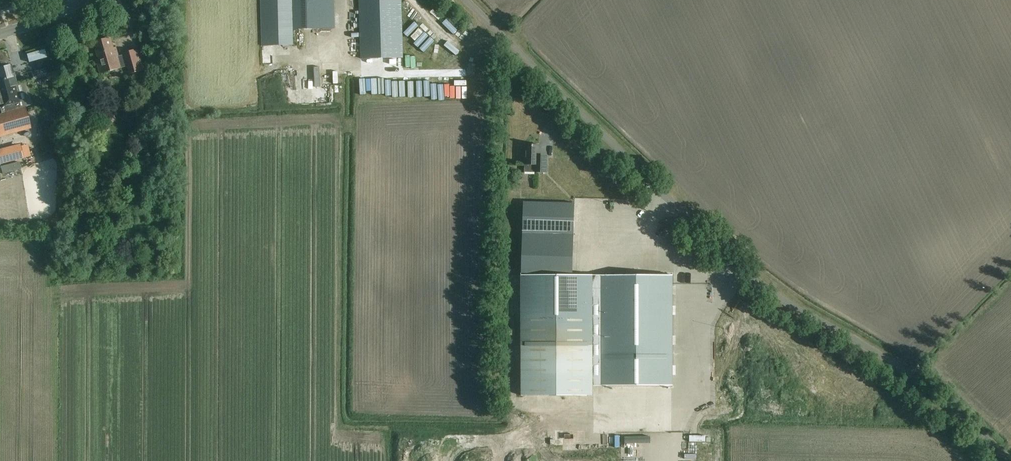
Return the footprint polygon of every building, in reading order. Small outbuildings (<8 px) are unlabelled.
[(333,0),(261,0),(261,14),(262,46),(294,45),(294,28),(334,27),(333,0)] [(403,59),(402,0),(359,0),(361,60),(403,59)] [(114,49),(111,38),(95,41),(99,58),(96,59),(100,74),(121,69),(120,66),(126,65),(128,75),(142,72),(137,50),(123,54),(124,56),(118,57),(116,48),(114,49)] [(0,117),(0,137),(32,128),(26,106),(21,107),(20,101),(22,100),(18,84),(13,64),(0,68),(0,84),(1,86),(0,87),(0,103),(1,106),(4,105),(5,111),(2,112),(2,116),(0,117)] [(34,80),(48,76),(46,69),(32,73),(34,80)] [(144,122),(148,117),(140,110),(136,115),(144,122)] [(112,112),(102,118),(107,126),(117,119),(112,112)] [(0,164),(31,155),(28,142),(0,149),(0,163),(0,164)] [(525,173),(536,173),(546,174),(547,159),(539,159),(540,146),(525,146),(525,173)] [(521,276),(522,396),(593,396),(592,307),(592,301),(592,276),(573,276),(575,205),(524,203),(523,234),(521,276)] [(680,257),(685,254),(676,237),(671,240),(680,257)] [(592,301),(592,307),(599,307),(599,297),(612,297),(612,346),(634,346),(678,346),(677,323),(677,286),(667,286),(667,276),(629,276),(627,276),(618,276),(606,276),(601,276),(600,276),(592,276),(592,301)]
